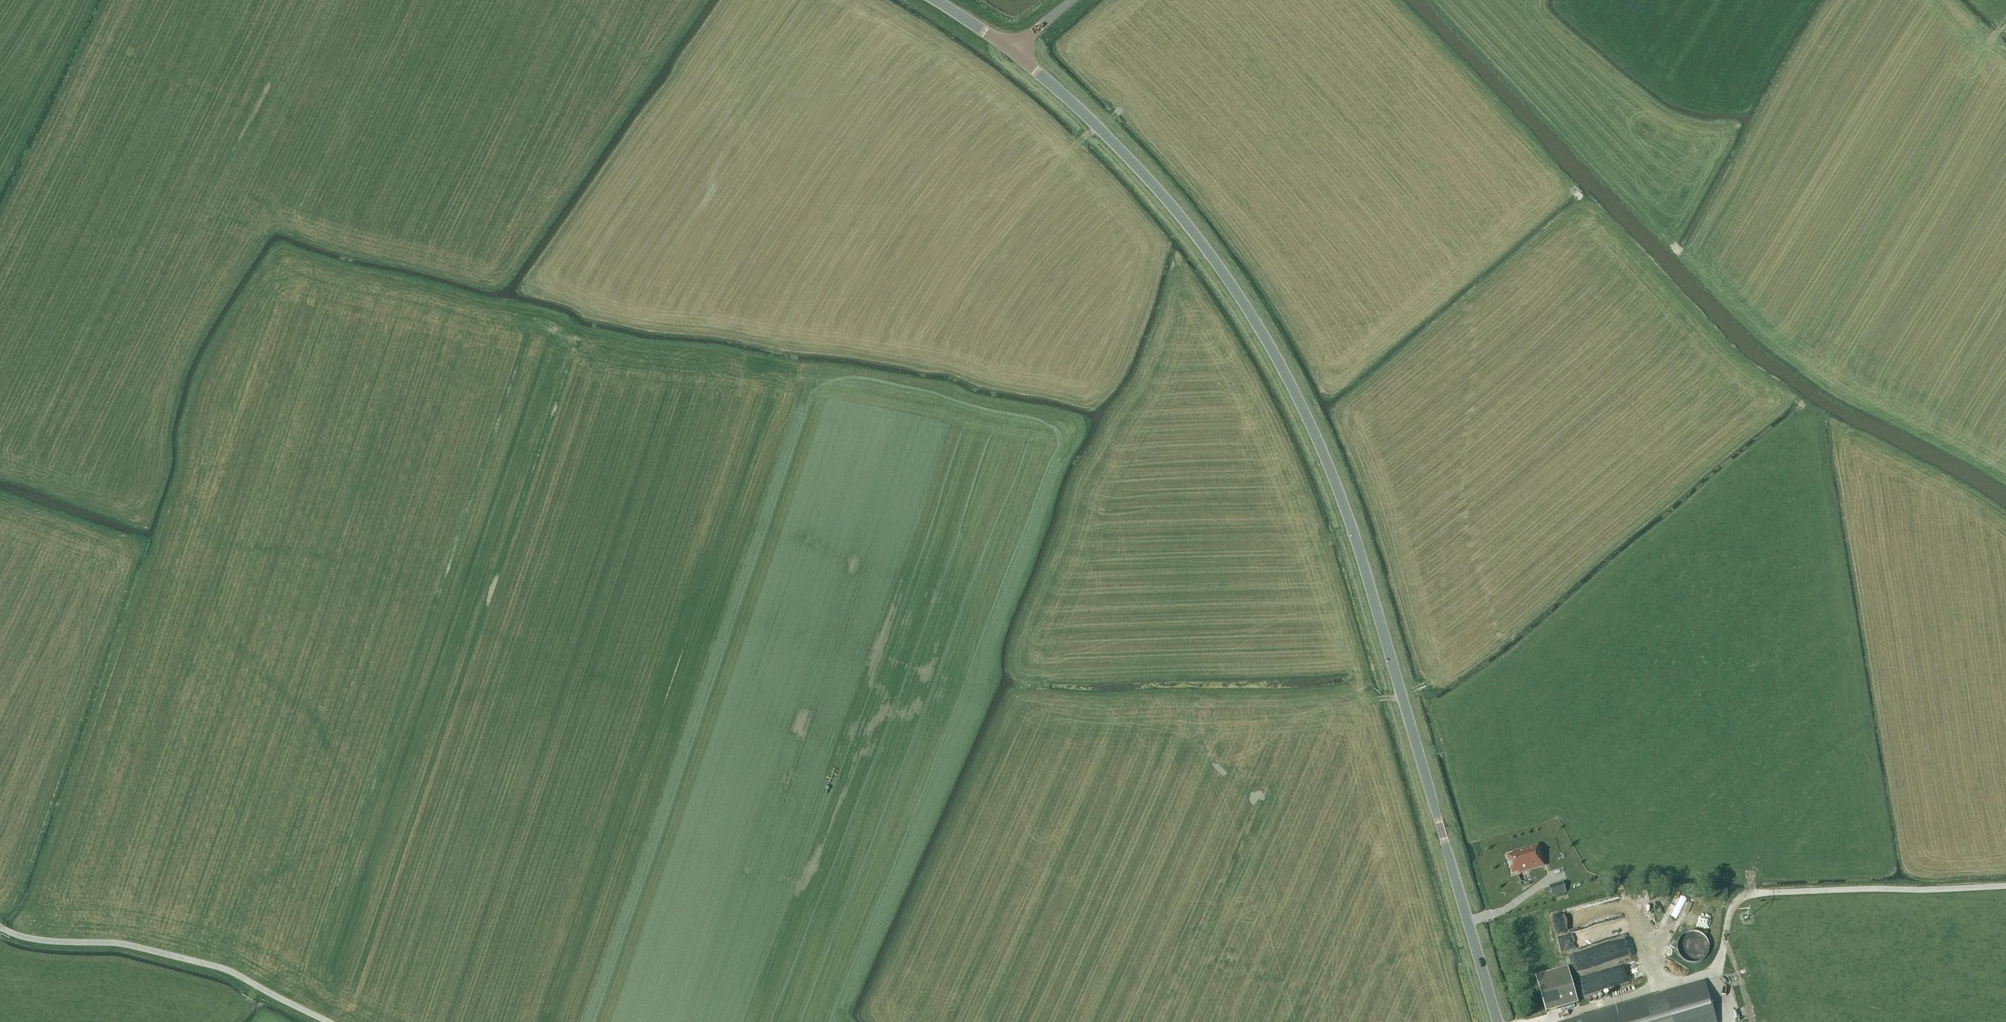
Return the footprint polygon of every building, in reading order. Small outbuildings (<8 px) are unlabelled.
[(1513,854),(1507,856),(1512,875),(1518,873),(1519,874),(1544,866),(1538,846),(1513,853),(1513,854)] [(1563,883),(1550,887),(1552,896),(1566,893),(1563,883)] [(1689,951),(1703,958),(1712,941),(1697,934),(1689,951)] [(1569,967),(1536,976),(1546,1012),(1578,1004),(1569,967)] [(1601,967),(1602,985),(1612,985),(1612,967),(1601,967)] [(1704,981),(1565,1021),(1717,1021),(1704,981)]
